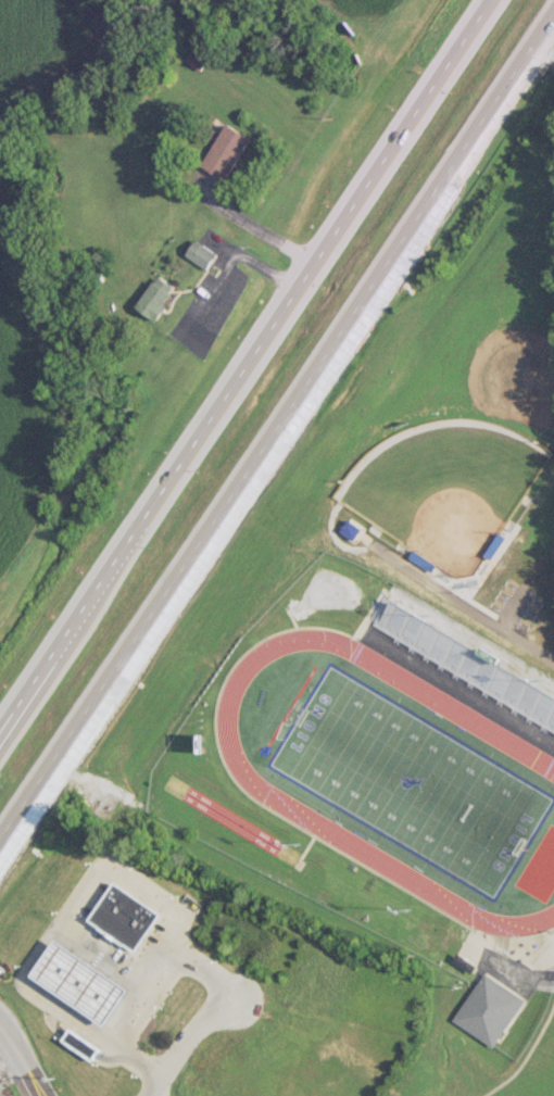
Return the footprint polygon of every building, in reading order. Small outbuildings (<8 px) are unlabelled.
[(230,179),(252,136),(227,122),(204,166),(230,179)] [(188,254),(209,268),(219,254),(198,240),(188,254)] [(155,320),(179,289),(160,275),(136,307),(155,320)] [(505,668),(509,660),(392,601),(375,636),(553,725),(553,692),(505,668)] [(165,911),(116,881),(91,922),(140,951),(165,911)] [(134,987),(58,939),(35,976),(111,1023),(134,987)] [(451,1020),(492,1046),(522,998),(482,972),(451,1020)] [(104,1048),(74,1027),(65,1039),(95,1060),(104,1048)]
